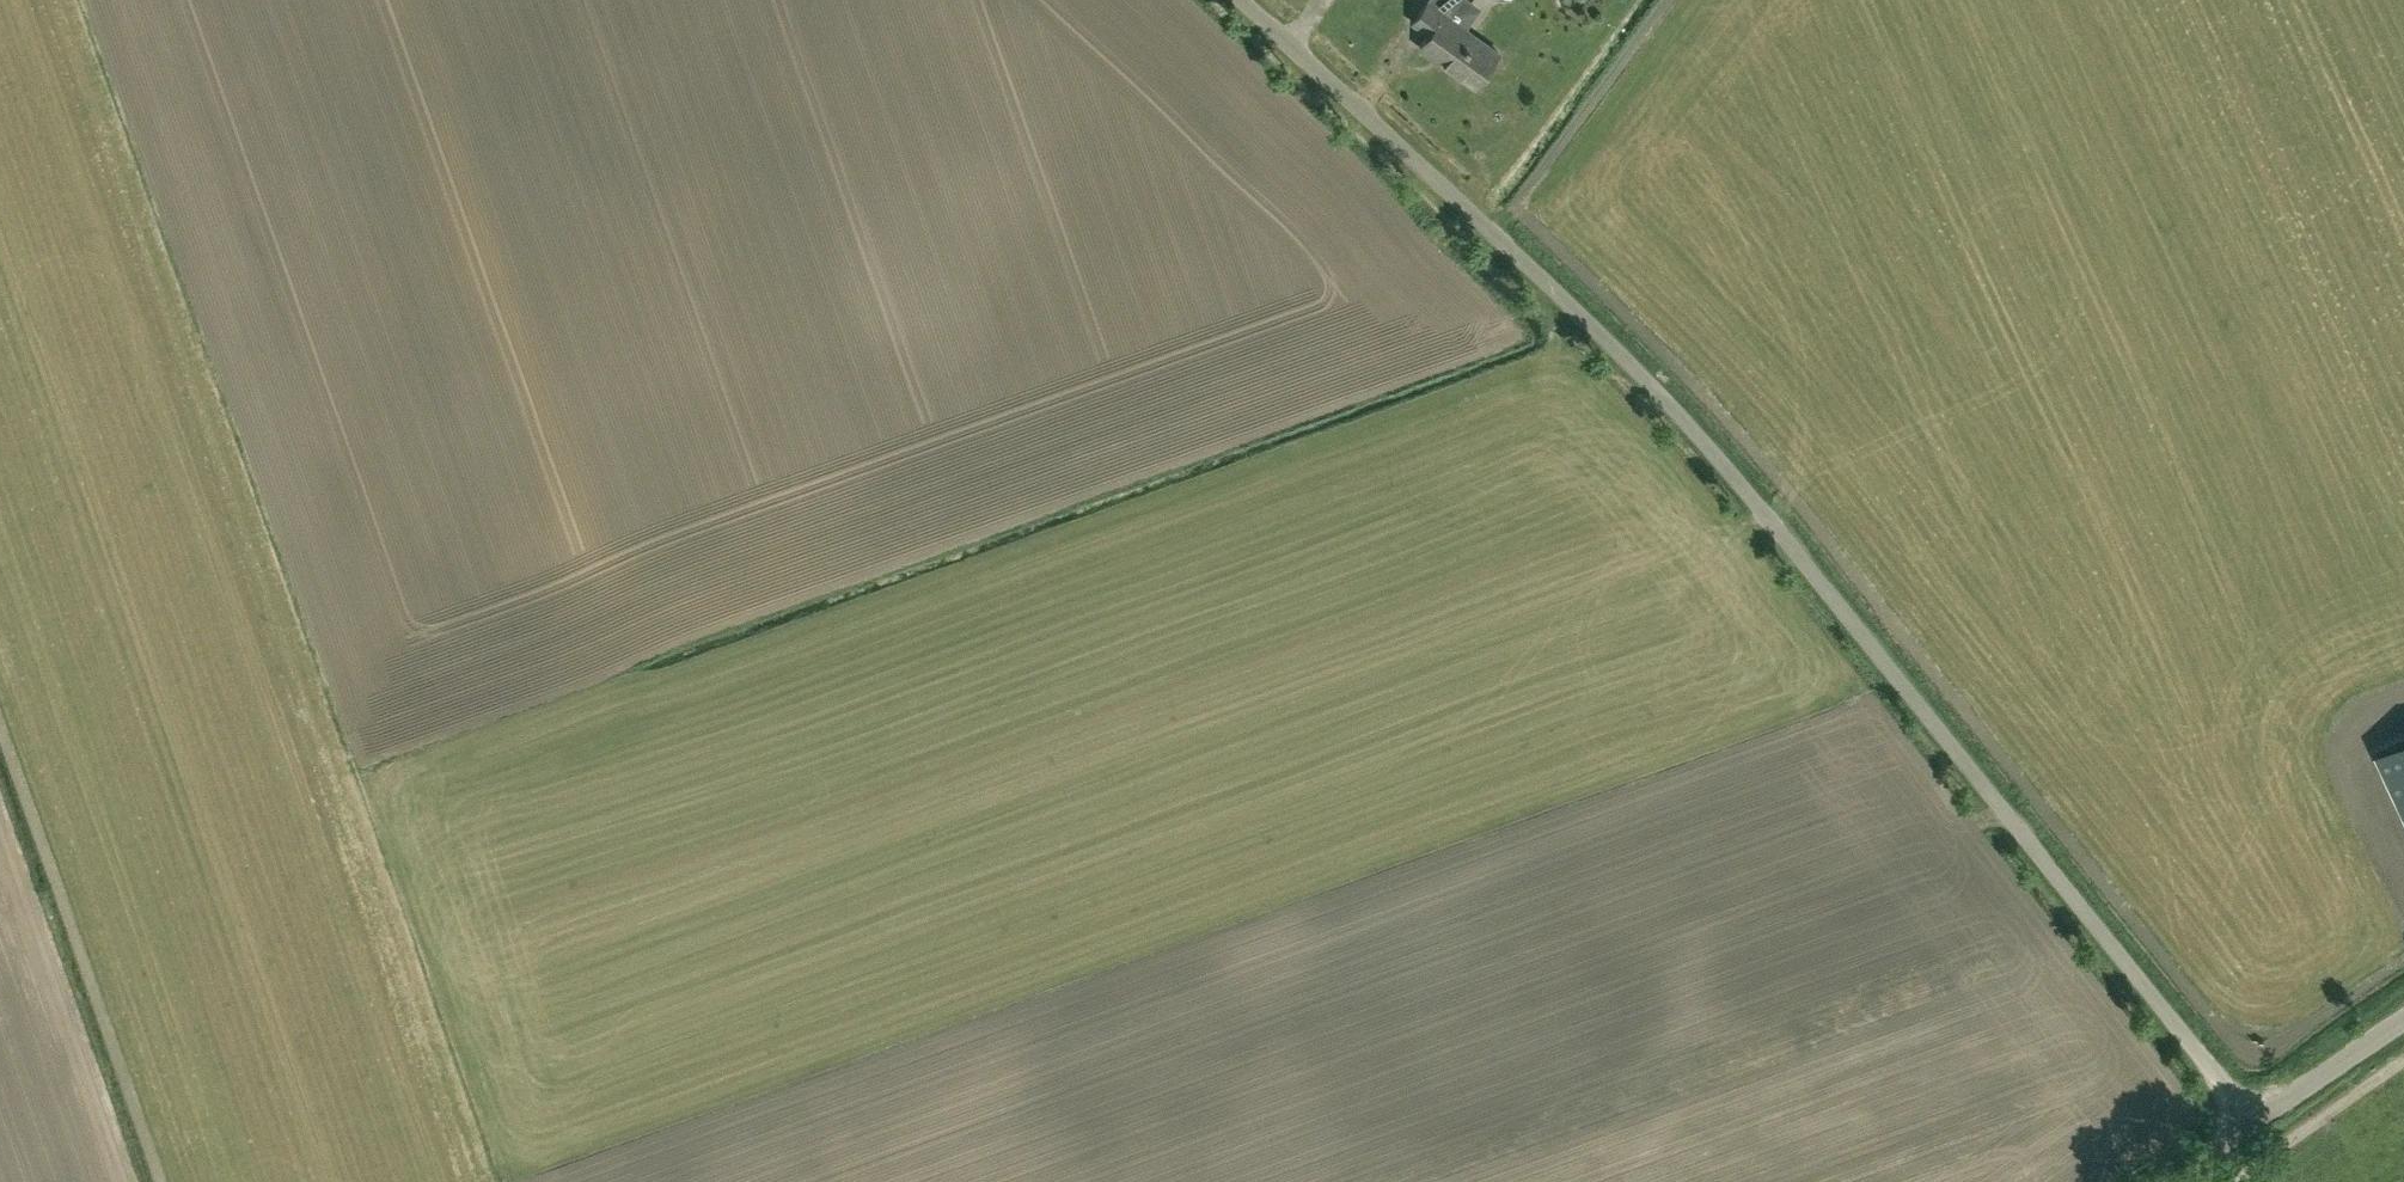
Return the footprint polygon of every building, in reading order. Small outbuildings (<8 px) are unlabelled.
[(1498,52),(1453,20),(1467,0),(1427,0),(1412,21),(1427,32),(1418,45),(1474,85),(1498,52)]
